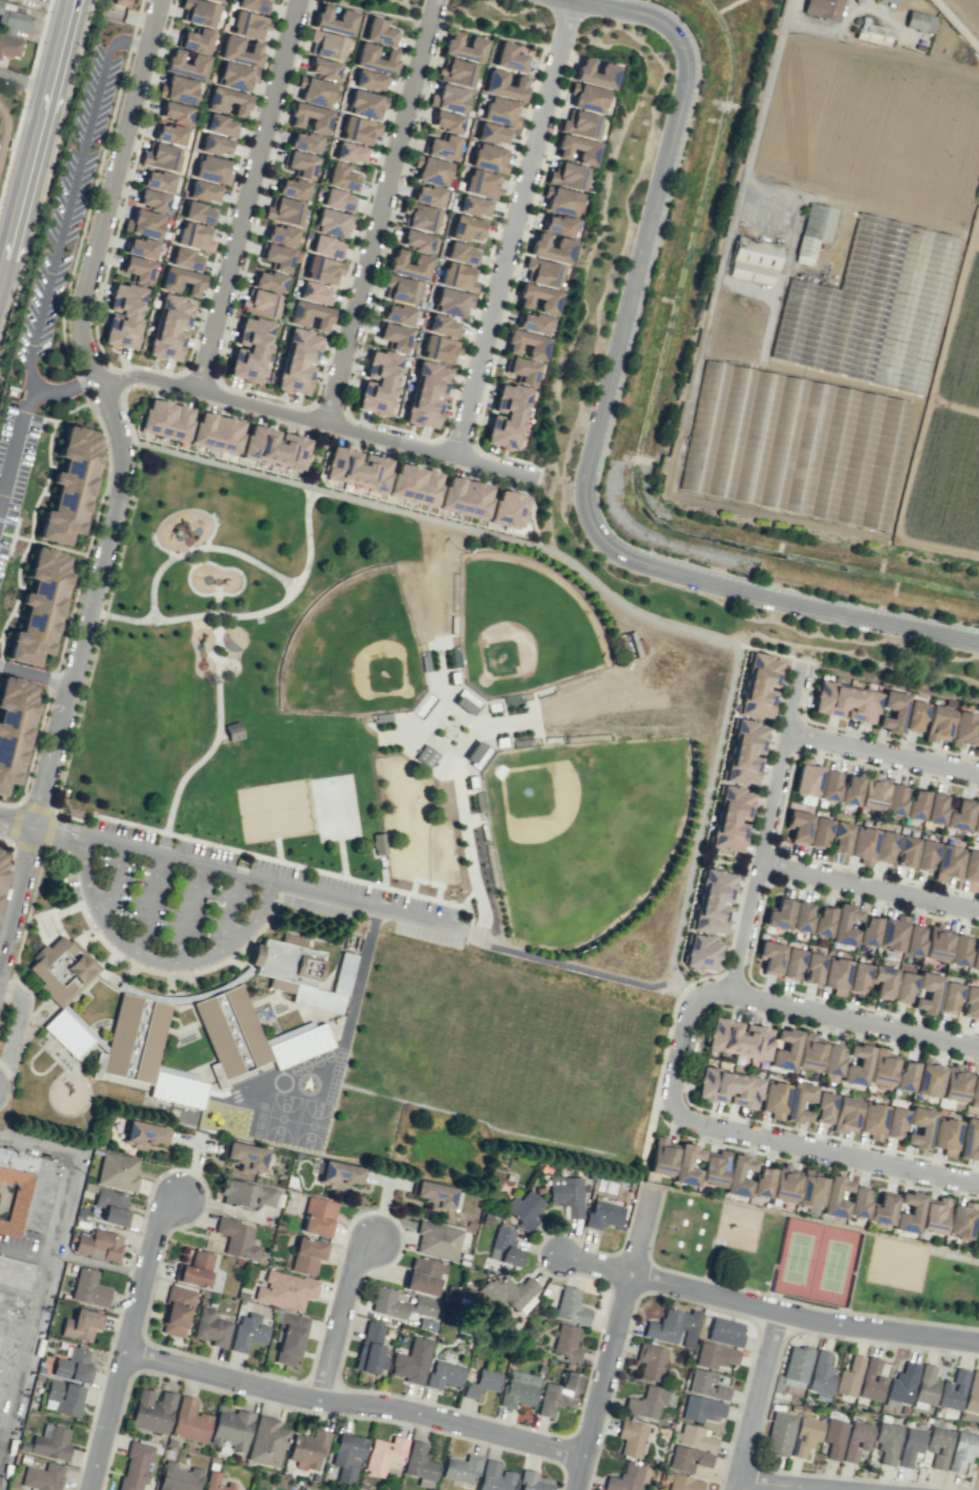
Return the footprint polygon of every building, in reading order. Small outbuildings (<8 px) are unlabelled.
[(198,0),(181,0),(179,8),(183,9),(180,20),(211,28),(218,5),(198,0)] [(236,7),(265,15),(269,0),(238,0),(236,7)] [(843,0),(805,0),(802,14),(838,21),(843,0)] [(14,4),(0,1),(0,24),(5,25),(3,34),(12,35),(13,30),(27,32),(31,15),(12,11),(14,4)] [(355,12),(339,9),(336,20),(328,19),(330,6),(318,4),(314,26),(352,32),(355,12)] [(262,41),(268,18),(235,10),(229,33),(262,41)] [(905,27),(932,32),(935,16),(908,10),(905,27)] [(387,21),(369,16),(363,39),(393,48),(398,31),(385,28),(387,21)] [(887,45),(890,28),(866,25),(867,18),(859,17),(856,40),(887,45)] [(212,31),(196,27),(194,34),(180,30),(176,47),(207,54),(212,31)] [(443,54),(482,63),(487,39),(469,35),(467,47),(458,45),(461,33),(448,30),(443,54)] [(308,41),(311,42),(309,54),(342,59),(345,36),(310,31),(308,41)] [(219,57),(259,67),(262,53),(259,52),(261,43),(250,41),(247,52),(239,50),(242,38),(224,34),(219,57)] [(0,35),(0,53),(17,58),(22,41),(0,35)] [(354,63),(392,72),(398,51),(386,48),(383,60),(374,58),(377,46),(360,41),(354,63)] [(525,73),(528,56),(515,53),(517,45),(499,41),(494,66),(525,73)] [(203,79),(208,57),(190,53),(188,64),(180,62),(183,50),(170,48),(165,71),(203,79)] [(574,81),(612,89),(617,66),(600,62),(597,73),(589,72),(591,59),(579,56),(574,81)] [(306,75),(336,80),(339,63),(309,57),(306,75)] [(437,79),(471,88),(476,65),(443,57),(437,79)] [(247,91),(249,80),(255,81),(257,69),(222,61),(217,85),(247,91)] [(353,85),(382,93),(386,76),(357,68),(353,85)] [(484,92),(522,101),(527,78),(515,75),(512,87),(504,85),(506,72),(489,68),(484,92)] [(159,84),(157,98),(193,103),(197,80),(167,76),(166,85),(159,84)] [(334,83),(299,76),(297,87),(301,88),(298,101),(329,107),(334,83)] [(430,94),(428,107),(465,113),(469,90),(439,84),(437,95),(430,94)] [(569,94),(573,94),(570,108),(602,113),(606,89),(570,84),(569,94)] [(250,95),(211,85),(205,109),(223,113),(226,102),(234,104),(231,115),(244,119),(250,95)] [(387,98),(352,89),(346,112),(376,120),(379,109),(384,110),(387,98)] [(517,128),(520,116),(514,115),(517,103),(487,95),(481,119),(517,128)] [(158,118),(188,125),(192,108),(162,101),(158,118)] [(332,110),(293,102),(288,125),(300,128),(303,116),(311,118),(309,130),(327,134),(332,110)] [(594,140),(600,117),(568,109),(565,121),(561,119),(558,131),(594,140)] [(430,128),(460,133),(463,115),(433,111),(430,128)] [(203,130),(233,138),(237,121),(208,113),(203,130)] [(381,124),(345,115),(339,138),(371,146),(374,134),(378,135),(381,124)] [(182,147),(186,130),(157,122),(152,138),(182,147)] [(509,129),(481,122),(477,139),(506,146),(509,129)] [(287,147),(317,154),(321,137),(291,130),(287,147)] [(199,150),(229,157),(233,141),(203,133),(199,150)] [(459,137),(441,133),(439,140),(426,136),(422,153),(453,161),(459,137)] [(566,160),(569,149),(577,150),(574,163),(592,167),(597,142),(559,134),(554,157),(566,160)] [(368,148),(338,140),(334,158),(363,166),(368,148)] [(174,172),(180,149),(149,141),(146,152),(143,151),(140,163),(174,172)] [(469,165),(505,174),(508,162),(503,161),(506,150),(475,142),(469,165)] [(295,169),(293,176),(312,180),(317,156),(286,149),(282,166),(295,169)] [(193,177),(228,185),(231,174),(225,173),(228,161),(198,154),(193,177)] [(415,179),(445,187),(451,164),(416,154),(413,166),(418,167),(415,179)] [(545,183),(582,190),(587,167),(555,161),(553,172),(548,171),(545,183)] [(327,186),(358,191),(360,175),(348,174),(349,165),(331,162),(327,186)] [(142,185),(169,192),(174,176),(146,169),(142,185)] [(497,198),(500,174),(466,170),(463,193),(497,198)] [(309,184),(279,177),(276,193),(305,200),(309,184)] [(221,185),(190,180),(188,198),(218,203),(221,185)] [(444,189),(414,185),(412,202),(441,206),(444,189)] [(546,198),(544,210),(576,215),(580,192),(544,186),(542,197),(546,198)] [(136,207),(166,211),(169,194),(139,189),(136,207)] [(322,206),(351,212),(355,195),(325,189),(322,206)] [(491,200),(461,195),(458,212),(488,217),(491,200)] [(262,219),(298,226),(303,202),(272,196),(270,207),(265,206),(262,219)] [(215,209),(186,201),(182,218),(211,225),(215,209)] [(433,233),(439,210),(409,202),(403,225),(433,233)] [(795,261),(811,265),(816,240),(830,243),(837,208),(807,202),(795,261)] [(343,238),(346,227),(351,228),(354,216),(319,207),(313,230),(343,238)] [(158,239),(164,216),(134,208),(131,220),(125,218),(122,230),(158,239)] [(540,230),(569,237),(574,221),(545,213),(540,230)] [(922,392),(956,235),(856,214),(840,289),(788,278),(770,359),(922,392)] [(486,220),(453,216),(450,239),(468,241),(469,237),(483,238),(486,220)] [(210,253),(213,240),(209,239),(212,229),(181,221),(175,244),(210,253)] [(293,247),(297,230),(268,223),(264,240),(293,247)] [(399,247),(429,252),(432,235),(402,230),(399,247)] [(572,240),(556,237),(553,248),(545,247),(547,234),(534,231),(529,255),(568,263),(572,240)] [(156,241),(127,236),(124,253),(153,258),(156,241)] [(339,258),(343,242),(314,236),(310,252),(339,258)] [(780,244),(735,236),(727,276),(772,285),(780,244)] [(258,259),(271,262),(269,269),(287,274),(293,251),(263,242),(258,259)] [(446,260),(476,264),(479,247),(449,243),(446,260)] [(203,254),(174,247),(170,264),(199,271),(203,254)] [(430,257),(413,253),(410,265),(402,263),(405,251),(392,248),(388,269),(426,278),(430,257)] [(303,277),(334,285),(337,274),(341,275),(344,264),(309,254),(303,277)] [(129,282),(148,285),(153,261),(122,255),(119,272),(131,274),(129,282)] [(524,280),(556,289),(562,266),(527,256),(523,268),(527,270),(524,280)] [(476,270),(445,261),(439,284),(474,293),(477,281),(473,280),(476,270)] [(203,275),(165,266),(159,289),(177,293),(180,282),(188,284),(185,296),(198,298),(203,275)] [(251,286),(281,294),(285,277),(255,269),(251,286)] [(414,305),(420,283),(385,274),(382,285),(386,286),(383,297),(414,305)] [(328,306),(332,289),(302,281),(298,298),(328,306)] [(102,344),(133,351),(140,320),(138,319),(144,288),(113,282),(107,312),(109,312),(102,344)] [(536,312),(554,316),(559,292),(521,283),(516,306),(528,309),(531,298),(539,300),(536,312)] [(241,310),(274,319),(280,296),(247,288),(241,310)] [(432,311),(462,317),(465,306),(471,307),(473,295),(438,288),(432,311)] [(186,333),(192,300),(160,294),(149,355),(179,361),(184,332),(186,333)] [(288,323),(305,327),(307,315),(316,317),(313,330),(326,332),(331,307),(292,301),(288,323)] [(413,308),(384,304),(382,321),(411,325),(413,308)] [(516,329),(545,334),(548,317),(519,312),(516,329)] [(426,331),(456,338),(460,321),(430,314),(426,331)] [(271,322),(241,316),(236,344),(244,346),(244,351),(233,348),(228,377),(260,383),(271,322)] [(388,341),(386,348),(404,353),(410,329),(379,322),(375,338),(388,341)] [(314,366),(320,334),(288,328),(277,390),(307,395),(312,366),(314,366)] [(547,337),(509,329),(504,352),(516,355),(519,344),(527,345),(525,358),(542,361),(547,337)] [(456,354),(459,343),(426,334),(420,356),(451,365),(454,353),(456,354)] [(401,356),(371,349),(364,379),(363,379),(355,410),(387,417),(401,356)] [(514,382),(533,386),(538,362),(507,356),(503,373),(516,376),(514,382)] [(449,368),(418,361),(404,422),(435,429),(449,368)] [(530,390),(499,382),(492,413),(491,413),(484,444),(515,451),(530,390)] [(140,432),(185,441),(192,408),(146,399),(140,432)] [(191,445),(237,454),(243,421),(197,412),(191,445)] [(309,439),(280,433),(278,443),(274,442),(277,431),(248,424),(241,457),(302,470),(309,439)] [(36,538),(67,545),(70,532),(80,534),(99,451),(95,450),(99,433),(64,425),(57,457),(63,458),(60,472),(53,471),(50,483),(56,484),(50,511),(43,509),(36,538)] [(391,460),(361,453),(361,452),(331,445),(323,478),(383,492),(391,460)] [(389,497),(435,505),(441,472),(395,464),(389,497)] [(484,520),(492,486),(446,475),(438,509),(484,520)] [(528,497),(497,490),(490,522),(520,529),(528,497)] [(49,655),(68,572),(64,571),(68,554),(33,546),(26,577),(32,579),(29,594),(22,592),(19,604),(25,605),(19,632),(12,630),(5,659),(36,666),(39,653),(49,655)] [(780,659),(748,653),(737,714),(768,720),(771,702),(763,700),(766,686),(775,688),(780,659)] [(3,795),(5,783),(16,785),(34,702),(31,701),(35,684),(0,676),(0,795),(3,795)] [(812,712),(842,717),(841,718),(873,724),(878,693),(866,691),(817,683),(812,712)] [(907,695),(883,690),(880,708),(892,710),(890,719),(878,716),(876,729),(899,733),(907,695)] [(475,708),(458,696),(453,703),(470,715),(475,708)] [(926,703),(910,700),(903,730),(920,733),(926,703)] [(961,748),(962,744),(974,746),(978,721),(978,716),(956,711),(949,746),(961,748)] [(761,755),(766,725),(734,719),(723,781),(754,786),(758,760),(748,758),(749,753),(761,755)] [(228,741),(242,738),(238,721),(224,725),(228,741)] [(478,769),(491,749),(476,740),(464,759),(478,769)] [(822,767),(812,764),(813,760),(800,757),(793,793),(816,797),(822,767)] [(818,798),(835,802),(841,773),(825,770),(818,798)] [(877,773),(866,771),(860,808),(883,811),(887,783),(876,781),(877,773)] [(857,806),(861,777),(844,774),(840,803),(857,806)] [(907,788),(890,784),(884,812),(901,816),(907,788)] [(742,852),(750,790),(719,786),(711,848),(742,852)] [(905,817),(922,820),(928,792),(911,789),(905,817)] [(941,824),(947,795),(930,792),(924,821),(941,824)] [(944,826),(968,831),(973,802),(957,799),(954,812),(947,810),(944,826)] [(978,833),(978,803),(976,802),(970,831),(978,833)] [(811,813),(788,811),(786,824),(792,825),(790,842),(808,844),(811,813)] [(808,845),(825,849),(831,820),(814,816),(808,845)] [(847,853),(851,824),(834,822),(830,851),(847,853)] [(848,856),(860,858),(859,864),(871,866),(877,830),(854,826),(848,856)] [(897,834),(880,830),(873,860),(891,864),(897,834)] [(386,854),(384,833),(372,834),(374,855),(386,854)] [(912,868),(918,839),(901,835),(895,864),(912,868)] [(931,872),(937,843),(920,839),(914,868),(931,872)] [(945,876),(959,878),(962,848),(938,846),(934,880),(944,881),(945,876)] [(966,849),(960,878),(977,882),(978,873),(978,852),(966,849)] [(734,873),(701,869),(693,930),(723,935),(727,905),(729,905),(734,873)] [(775,911),(766,910),(764,926),(789,929),(793,900),(776,898),(775,911)] [(812,903),(795,901),(791,930),(808,932),(812,903)] [(830,942),(853,946),(856,929),(845,927),(847,918),(859,920),(861,908),(837,904),(830,942)] [(811,934),(828,937),(835,909),(818,905),(811,934)] [(874,947),(880,918),(863,915),(857,944),(874,947)] [(900,952),(907,918),(901,917),(900,921),(883,918),(877,948),(900,952)] [(942,925),(930,923),(923,957),(946,962),(952,934),(940,931),(942,925)] [(926,928),(909,924),(902,953),(919,957),(926,928)] [(342,1014),(355,955),(341,952),(331,993),(314,989),(322,953),(303,948),(306,938),(282,932),(280,942),(262,938),(260,945),(253,943),(248,964),(256,966),(254,974),(270,977),(267,987),(292,993),(290,1002),(342,1014)] [(720,940),(687,934),(682,966),(714,972),(720,940)] [(156,1066),(170,1004),(119,993),(107,1048),(64,1004),(100,968),(74,942),(64,940),(60,935),(48,947),(42,945),(33,954),(31,964),(27,968),(40,982),(39,988),(59,1009),(42,1027),(74,1059),(92,1041),(105,1054),(97,1052),(91,1077),(126,1085),(131,1080),(151,1084),(149,1097),(201,1108),(207,1084),(197,1082),(199,1075),(156,1066)] [(969,937),(952,935),(949,964),(966,966),(969,937)] [(975,939),(969,967),(978,969),(978,940),(975,939)] [(778,976),(784,945),(759,940),(756,955),(764,956),(761,973),(778,976)] [(781,977),(797,980),(802,950),(786,948),(781,977)] [(801,982),(818,985),(824,955),(807,952),(801,982)] [(844,997),(848,960),(825,957),(821,987),(832,988),(831,995),(844,997)] [(863,994),(868,965),(852,962),(847,991),(863,994)] [(869,983),(875,984),(873,996),(891,999),(896,969),(872,965),(869,983)] [(915,975),(899,972),(892,1001),(909,1005),(915,975)] [(940,976),(919,972),(915,989),(927,992),(926,1000),(914,998),(911,1010),(932,1014),(940,976)] [(939,1011),(956,1014),(960,984),(943,982),(939,1011)] [(261,1039),(241,984),(193,1001),(214,1062),(209,1064),(217,1088),(225,1085),(223,1078),(272,1060),(275,1068),(333,1048),(323,1022),(313,1026),(311,1022),(261,1039)] [(965,986),(960,1015),(977,1019),(978,1008),(978,988),(965,986)] [(705,1048),(765,1061),(772,1029),(742,1023),(712,1016),(705,1048)] [(800,1031),(776,1028),(774,1040),(785,1042),(784,1050),(771,1048),(769,1067),(794,1071),(800,1031)] [(821,1071),(823,1041),(815,1040),(815,1033),(800,1032),(798,1069),(821,1071)] [(841,1082),(865,1086),(873,1048),(849,1043),(847,1055),(858,1058),(857,1066),(844,1064),(841,1082)] [(823,1073),(840,1075),(843,1047),(826,1045),(823,1073)] [(888,1049),(876,1047),(868,1082),(891,1087),(897,1059),(886,1057),(888,1049)] [(934,1059),(922,1057),(914,1092),(937,1097),(944,1066),(933,1064),(934,1059)] [(912,1092),(918,1064),(901,1060),(895,1088),(912,1092)] [(965,1102),(968,1074),(959,1073),(959,1065),(946,1064),(942,1099),(965,1102)] [(761,1077),(700,1069),(696,1098),(726,1102),(725,1105),(756,1109),(761,1077)] [(972,1075),(967,1104),(978,1107),(978,1077),(972,1075)] [(761,1111),(770,1112),(770,1118),(783,1120),(788,1084),(764,1081),(761,1111)] [(816,1085),(793,1082),(787,1120),(808,1123),(810,1111),(799,1110),(800,1101),(813,1103),(816,1085)] [(829,1124),(835,1095),(819,1091),(813,1121),(829,1124)] [(855,1132),(861,1100),(838,1096),(831,1131),(842,1134),(843,1130),(855,1132)] [(869,1134),(868,1139),(880,1142),(888,1106),(864,1101),(858,1131),(869,1134)] [(907,1110),(890,1106),(884,1135),(900,1139),(907,1110)] [(934,1111),(911,1107),(907,1124),(919,1126),(918,1135),(906,1132),(903,1145),(927,1150),(934,1111)] [(931,1147),(942,1149),(941,1155),(953,1158),(960,1121),(937,1117),(931,1147)] [(964,1117),(957,1156),(978,1160),(978,1147),(972,1145),(973,1137),(978,1138),(978,1120),(964,1117)] [(166,1145),(170,1130),(127,1119),(121,1142),(130,1144),(130,1147),(144,1151),(146,1141),(166,1145)] [(666,1138),(653,1136),(649,1173),(672,1176),(676,1148),(665,1147),(666,1138)] [(238,1169),(261,1174),(267,1150),(225,1140),(221,1157),(240,1162),(238,1169)] [(0,1144),(0,1193),(17,1184),(29,1187),(21,1223),(50,1231),(63,1159),(0,1144)] [(673,1183),(696,1186),(699,1169),(687,1167),(688,1158),(701,1160),(704,1148),(679,1144),(673,1183)] [(135,1192),(138,1177),(134,1176),(138,1159),(103,1151),(96,1184),(135,1192)] [(727,1153),(703,1151),(700,1184),(724,1187),(727,1153)] [(724,1194),(747,1197),(750,1180),(738,1178),(740,1170),(752,1171),(754,1158),(730,1155),(724,1194)] [(348,1182),(361,1184),(364,1168),(323,1160),(318,1184),(346,1190),(348,1182)] [(789,1166),(775,1164),(772,1199),(794,1202),(798,1173),(789,1172),(789,1166)] [(768,1198),(773,1168),(756,1165),(752,1195),(768,1198)] [(824,1177),(800,1175),(797,1205),(821,1208),(824,1177)] [(821,1214),(844,1218),(847,1201),(835,1199),(837,1191),(849,1193),(852,1180),(827,1176),(821,1214)] [(582,1177),(549,1177),(549,1204),(566,1204),(566,1218),(581,1218),(582,1177)] [(276,1189),(224,1179),(219,1203),(251,1209),(252,1203),(273,1207),(276,1189)] [(427,1208),(451,1212),(455,1187),(413,1180),(410,1197),(429,1200),(427,1208)] [(869,1190),(852,1187),(847,1216),(864,1218),(869,1190)] [(130,1210),(124,1208),(127,1195),(97,1188),(93,1206),(104,1208),(101,1222),(126,1227),(130,1210)] [(533,1217),(545,1204),(529,1190),(520,1200),(515,1196),(503,1209),(528,1232),(537,1221),(533,1217)] [(924,1196),(900,1190),(897,1203),(909,1206),(907,1214),(895,1211),(891,1229),(915,1234),(924,1196)] [(890,1226),(897,1197),(880,1193),(877,1205),(870,1204),(866,1220),(890,1226)] [(300,1231),(328,1238),(337,1203),(308,1196),(300,1231)] [(943,1235),(947,1201),(924,1198),(920,1232),(943,1235)] [(618,1227),(624,1207),(593,1199),(585,1226),(598,1230),(600,1222),(618,1227)] [(945,1235),(969,1239),(975,1204),(962,1201),(961,1206),(951,1204),(945,1235)] [(253,1229),(237,1225),(238,1221),(217,1216),(213,1232),(227,1235),(223,1253),(255,1261),(258,1247),(249,1245),(253,1229)] [(455,1261),(462,1230),(418,1219),(415,1234),(418,1235),(414,1252),(455,1261)] [(488,1259),(518,1266),(522,1249),(511,1247),(515,1230),(496,1225),(488,1259)] [(73,1252),(92,1256),(117,1262),(123,1236),(92,1229),(91,1237),(77,1234),(73,1252)] [(328,1244),(297,1236),(289,1270),(313,1276),(317,1259),(324,1260),(328,1244)] [(172,1280),(207,1288),(210,1270),(213,1254),(193,1249),(189,1267),(176,1263),(172,1280)] [(47,1263),(0,1251),(0,1439),(47,1263)] [(403,1290),(435,1295),(438,1276),(444,1277),(446,1262),(412,1256),(409,1271),(406,1270),(403,1290)] [(98,1271),(78,1267),(70,1299),(105,1308),(110,1288),(95,1284),(98,1271)] [(252,1300),(301,1312),(304,1295),(314,1298),(318,1282),(267,1269),(263,1287),(256,1286),(252,1300)] [(538,1287),(527,1276),(517,1287),(505,1275),(500,1281),(493,1274),(476,1292),(496,1309),(504,1300),(516,1312),(538,1287)] [(580,1290),(561,1285),(553,1317),(587,1326),(591,1309),(576,1306),(580,1290)] [(195,1292),(170,1286),(159,1332),(183,1338),(195,1292)] [(370,1312),(405,1319),(406,1312),(433,1317),(436,1301),(414,1296),(412,1305),(394,1301),(396,1290),(375,1286),(370,1312)] [(231,1321),(213,1318),(215,1309),(199,1306),(192,1337),(210,1341),(209,1345),(226,1348),(231,1321)] [(90,1342),(93,1329),(99,1330),(103,1314),(75,1308),(73,1319),(63,1317),(59,1335),(90,1342)] [(642,1336),(675,1344),(678,1329),(684,1331),(681,1346),(691,1348),(700,1311),(690,1309),(689,1313),(663,1308),(660,1324),(646,1321),(642,1336)] [(260,1316),(238,1312),(230,1350),(246,1354),(249,1340),(265,1344),(269,1326),(258,1324),(260,1316)] [(307,1318),(281,1312),(277,1331),(281,1332),(274,1362),(297,1367),(307,1318)] [(745,1325),(712,1316),(706,1339),(739,1347),(745,1325)] [(433,1332),(436,1322),(419,1318),(417,1328),(433,1332)] [(384,1325),(365,1320),(354,1369),(376,1374),(377,1368),(385,1370),(388,1357),(381,1355),(383,1346),(379,1345),(384,1325)] [(579,1327),(558,1323),(552,1357),(579,1362),(581,1347),(575,1346),(579,1327)] [(394,1353),(389,1374),(403,1377),(402,1382),(422,1386),(431,1340),(411,1336),(408,1355),(394,1353)] [(694,1364),(721,1370),(723,1362),(736,1365),(739,1350),(699,1341),(694,1364)] [(641,1362),(639,1379),(661,1382),(665,1348),(638,1344),(636,1361),(641,1362)] [(85,1383),(93,1350),(70,1345),(67,1360),(55,1357),(51,1375),(85,1383)] [(781,1383),(803,1389),(813,1350),(790,1345),(781,1383)] [(830,1395),(835,1374),(828,1373),(832,1353),(816,1349),(806,1390),(830,1395)] [(835,1393),(855,1397),(864,1357),(851,1354),(847,1371),(840,1369),(835,1393)] [(858,1396),(880,1402),(886,1378),(877,1375),(881,1359),(868,1356),(858,1396)] [(465,1367),(433,1359),(426,1386),(440,1390),(441,1383),(459,1388),(465,1367)] [(918,1364),(905,1361),(902,1373),(893,1371),(887,1399),(910,1404),(918,1364)] [(932,1409),(939,1383),(932,1381),(935,1366),(923,1363),(912,1404),(932,1409)] [(936,1405),(959,1411),(969,1371),(955,1367),(951,1383),(942,1381),(936,1405)] [(479,1388),(497,1393),(502,1374),(480,1368),(476,1384),(466,1381),(462,1396),(476,1400),(479,1388)] [(730,1387),(714,1384),(716,1374),(693,1369),(688,1392),(727,1401),(730,1387)] [(972,1369),(962,1410),(978,1414),(978,1371),(972,1369)] [(534,1406),(540,1376),(507,1370),(500,1406),(514,1409),(515,1402),(534,1406)] [(537,1415),(552,1418),(555,1405),(573,1409),(581,1374),(564,1371),(560,1386),(544,1382),(537,1415)] [(77,1417),(84,1387),(49,1379),(42,1409),(77,1417)] [(655,1420),(660,1404),(663,1405),(667,1390),(645,1384),(641,1400),(627,1396),(623,1412),(655,1420)] [(160,1391),(158,1403),(151,1402),(153,1391),(138,1388),(130,1427),(167,1434),(175,1393),(160,1391)] [(170,1436),(205,1443),(211,1416),(193,1412),(196,1399),(179,1395),(170,1436)] [(706,1415),(722,1418),(725,1403),(685,1395),(681,1419),(704,1424),(706,1415)] [(244,1452),(253,1414),(235,1409),(234,1413),(217,1409),(209,1443),(230,1448),(230,1449),(244,1452)] [(796,1415),(774,1410),(764,1452),(786,1457),(796,1415)] [(247,1461),(280,1468),(288,1429),(276,1426),(278,1419),(257,1414),(247,1461)] [(790,1456),(804,1459),(807,1447),(815,1449),(822,1421),(799,1416),(790,1456)] [(837,1462),(848,1423),(828,1418),(822,1441),(829,1443),(825,1458),(837,1462)] [(647,1425),(620,1419),(616,1437),(623,1438),(619,1454),(640,1459),(647,1425)] [(842,1461),(855,1464),(858,1448),(868,1450),(873,1426),(851,1421),(842,1461)] [(902,1426),(879,1421),(873,1448),(882,1450),(879,1463),(893,1467),(902,1426)] [(714,1450),(717,1438),(706,1436),(708,1429),(681,1423),(680,1432),(674,1431),(672,1442),(714,1450)] [(70,1429),(43,1424),(41,1436),(32,1434),(29,1454),(67,1461),(70,1443),(67,1442),(70,1429)] [(944,1471),(953,1431),(930,1426),(925,1450),(935,1452),(931,1468),(944,1471)] [(910,1469),(913,1452),(921,1453),(925,1431),(906,1427),(897,1466),(910,1469)] [(316,1471),(321,1453),(324,1454),(329,1432),(313,1428),(311,1437),(294,1433),(288,1459),(296,1461),(295,1466),(316,1471)] [(957,1431),(948,1471),(963,1475),(968,1455),(976,1457),(978,1446),(978,1436),(957,1431)] [(339,1466),(335,1482),(354,1486),(365,1438),(338,1432),(331,1464),(339,1466)] [(363,1475),(383,1478),(386,1461),(401,1464),(406,1439),(391,1436),(390,1442),(371,1438),(363,1475)] [(142,1482),(147,1483),(149,1471),(148,1471),(153,1446),(128,1441),(119,1489),(140,1489),(142,1482)] [(713,1454),(673,1445),(668,1468),(691,1473),(693,1464),(709,1468),(713,1454)] [(480,1457),(466,1454),(464,1461),(446,1457),(441,1477),(473,1485),(480,1457)] [(203,1470),(190,1466),(189,1471),(176,1468),(177,1463),(164,1460),(157,1489),(198,1489),(203,1470)] [(515,1473),(499,1470),(501,1463),(483,1460),(478,1489),(511,1489),(515,1473)] [(602,1489),(638,1489),(640,1482),(646,1483),(650,1468),(624,1461),(620,1478),(606,1475),(602,1489)] [(21,1485),(36,1489),(35,1489),(59,1489),(64,1467),(45,1462),(44,1470),(25,1466),(21,1485)] [(536,1477),(536,1472),(522,1469),(518,1489),(551,1489),(553,1480),(536,1477)] [(235,1486),(218,1482),(220,1473),(208,1470),(204,1489),(234,1489),(235,1486)] [(705,1482),(666,1471),(663,1480),(669,1482),(667,1489),(702,1489),(705,1482)]
